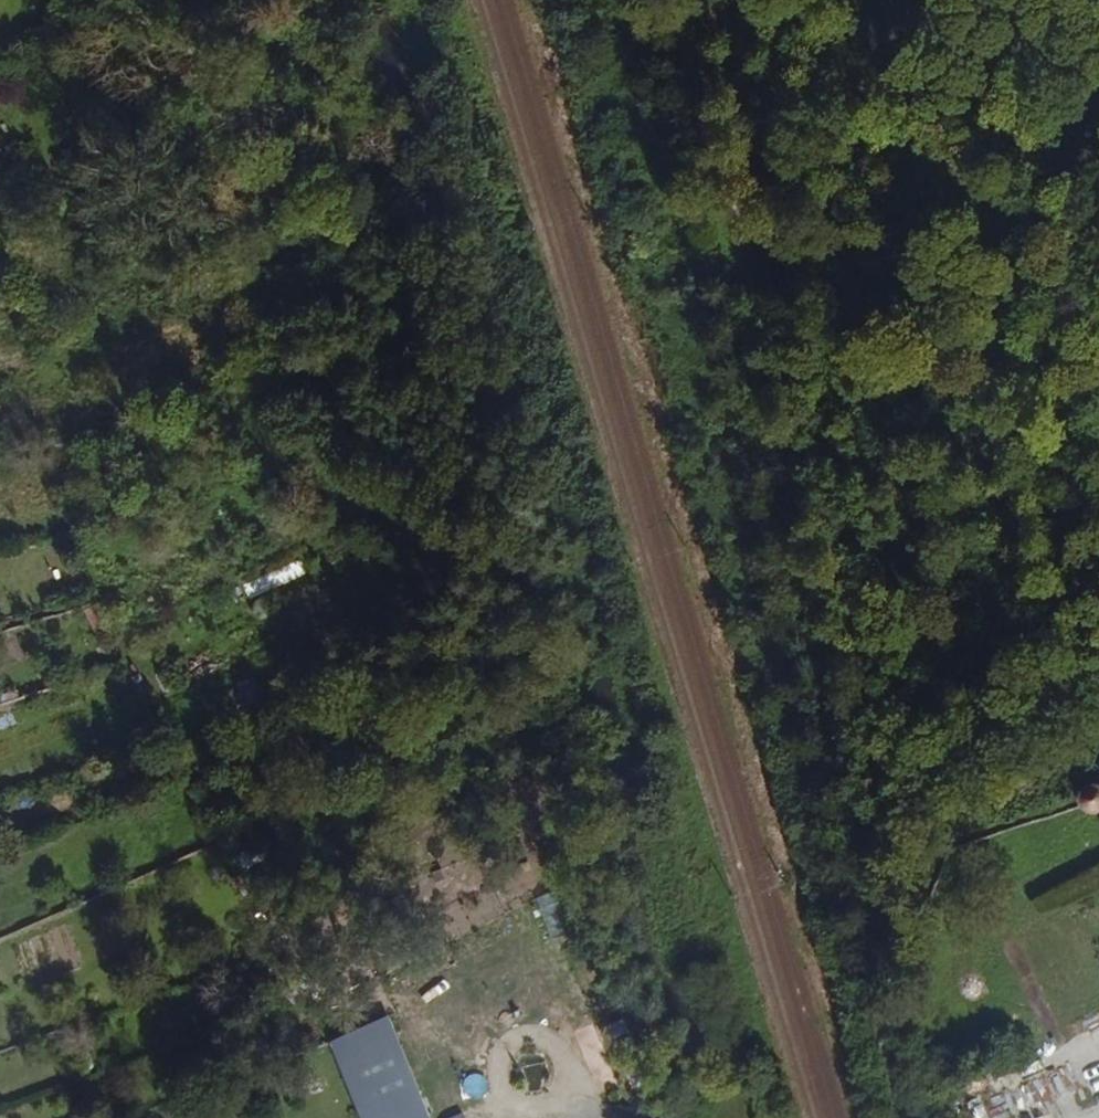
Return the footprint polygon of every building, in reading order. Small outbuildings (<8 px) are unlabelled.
[(1094,785),(1083,781),(1071,791),(1069,797),(1072,807),(1079,814),(1088,814),(1094,812),(1098,824),(1098,792),(1094,785)] [(390,1018),(329,1041),(360,1117),(430,1117),(390,1018)]
